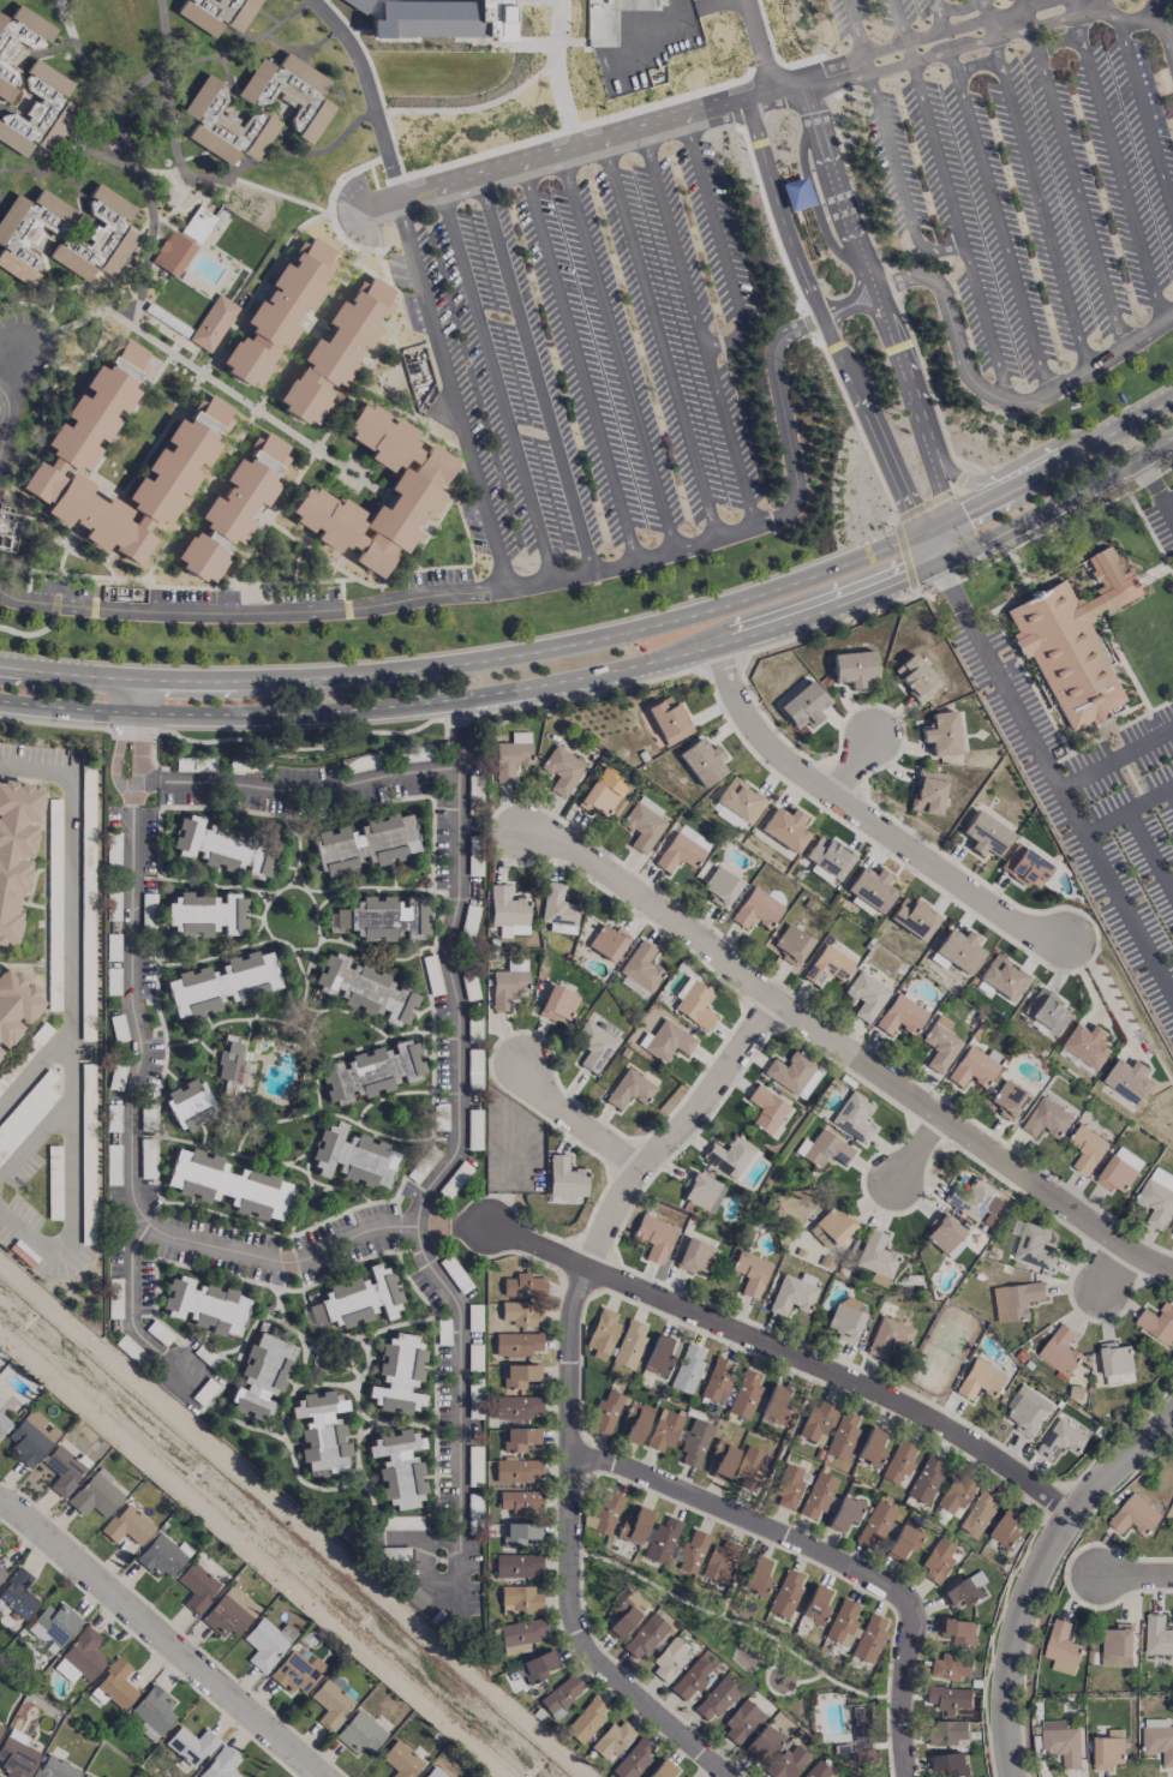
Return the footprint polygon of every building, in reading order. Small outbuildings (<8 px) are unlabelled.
[(190,1),(190,0),(207,0),(215,5),(219,0),(261,0),(252,13),(239,34),(227,25),(228,23),(226,20),(223,24),(219,20),(216,23),(221,26),(213,38),(178,14),(185,4),(190,6),(192,2),(190,1)] [(363,14),(371,0),(340,0),(363,14)] [(376,20),(377,0),(473,0),(510,0),(509,40),(487,40),(487,36),(370,37),(370,19),(376,20)] [(7,103),(0,98),(0,16),(6,19),(5,23),(7,24),(10,22),(14,25),(17,22),(12,19),(20,7),(55,31),(48,42),(43,40),(41,43),(43,44),(42,47),(31,49),(18,41),(13,47),(18,50),(11,61),(6,58),(1,65),(14,73),(17,84),(14,86),(12,85),(10,89),(14,91),(7,103)] [(333,110),(309,145),(298,138),(300,133),(297,131),(295,133),(293,131),(291,120),(300,107),(293,103),(291,107),(280,100),(283,95),(276,91),(267,104),(256,106),(253,104),(256,102),(252,100),(249,103),(238,96),(262,60),(274,68),(270,73),(274,76),(277,71),(280,72),(282,70),(279,67),(287,55),(309,70),(329,84),(321,96),(318,94),(316,97),(318,98),(315,104),(318,106),(321,102),(333,110)] [(23,157),(0,142),(0,125),(2,121),(0,119),(1,116),(12,115),(25,124),(30,116),(25,114),(32,103),(37,107),(41,100),(28,90),(26,79),(28,78),(30,79),(32,76),(28,72),(36,61),(71,85),(64,97),(59,94),(56,97),(61,100),(60,103),(62,106),(65,102),(77,110),(62,132),(48,152),(37,144),(38,142),(36,139),(34,142),(29,139),(26,142),(31,145),(23,157)] [(184,112),(208,77),(219,84),(215,89),(220,91),(221,89),(223,91),(226,102),(217,114),(223,119),(227,114),(237,121),(234,126),(240,131),(250,118),(261,115),(263,118),(262,120),(265,122),(268,118),(280,126),(256,161),(244,154),(246,149),(244,146),(240,151),(238,149),(235,152),(238,155),(229,167),(209,152),(187,138),(196,126),(199,128),(201,125),(198,124),(202,118),(198,116),(196,120),(184,112)] [(783,185),(791,213),(815,205),(806,178),(783,185)] [(86,281),(50,258),(58,246),(62,250),(65,246),(62,244),(65,241),(76,239),(89,249),(92,241),(88,239),(95,228),(100,232),(104,225),(91,215),(89,204),(91,202),(94,204),(96,201),(91,197),(98,186),(134,210),(127,221),(122,219),(120,222),(125,225),(122,228),(126,229),(128,227),(140,235),(126,257),(112,277),(100,269),(102,267),(98,264),(97,267),(92,263),(90,267),(94,269),(86,281)] [(29,287),(0,267),(0,254),(1,252),(6,255),(8,251),(4,249),(6,245),(2,243),(0,246),(0,222),(4,216),(17,196),(29,204),(26,207),(30,209),(31,207),(37,210),(40,207),(35,204),(43,192),(78,216),(71,227),(66,223),(64,228),(66,229),(65,232),(53,234),(41,225),(36,232),(41,234),(34,245),(29,241),(24,249),(37,258),(38,269),(37,271),(35,269),(32,274),(37,276),(29,287)] [(198,207),(181,231),(199,244),(216,219),(198,207)] [(172,231),(151,262),(176,277),(198,247),(172,231)] [(221,363),(235,341),(238,342),(241,337),(247,340),(252,334),(250,331),(252,328),(245,322),(259,300),(267,305),(268,303),(264,300),(271,289),(275,292),(277,289),(270,285),(285,263),(291,268),(295,262),(292,261),(298,252),(301,253),(313,237),(334,250),(329,261),(334,263),(319,287),(324,289),(309,311),(303,307),(293,322),(299,327),(286,348),(279,345),(269,364),(271,366),(258,387),(250,382),(247,387),(226,372),(228,367),(221,363)] [(372,277),(394,291),(389,299),(394,303),(383,318),(378,316),(375,323),(381,327),(367,349),(359,345),(357,348),(360,351),(354,360),(351,358),(349,360),(355,365),(342,385),(333,382),(325,393),(331,397),(313,425),(305,420),(303,423),(282,411),(285,406),(277,400),(291,379),(294,381),(303,366),(306,369),(309,365),(301,359),(316,339),(323,343),(334,327),(327,323),(341,301),(348,305),(351,303),(348,300),(355,291),(361,294),(372,277)] [(219,294),(239,307),(209,353),(188,340),(219,294)] [(127,342),(121,352),(115,347),(110,354),(115,358),(110,365),(104,373),(98,369),(84,390),(91,395),(86,402),(79,397),(65,418),(72,423),(66,431),(59,426),(46,447),(54,453),(50,457),(43,468),(37,465),(20,490),(44,505),(49,509),(46,515),(66,528),(70,522),(80,529),(86,534),(83,540),(104,554),(108,549),(115,554),(136,567),(152,543),(148,539),(156,526),(158,521),(166,526),(179,507),(173,502),(178,493),(185,498),(198,478),(191,473),(197,465),(204,469),(217,449),(211,444),(216,436),(220,431),(225,433),(231,425),(225,421),(231,412),(210,399),(204,407),(198,403),(191,414),(184,426),(178,423),(164,443),(172,448),(167,456),(160,451),(145,472),(154,477),(148,486),(139,481),(126,501),(133,505),(128,514),(109,501),(104,508),(96,502),(88,496),(92,489),(73,475),(78,468),(85,473),(98,454),(91,449),(97,439),(104,444),(118,425),(110,420),(116,411),(124,415),(137,395),(132,391),(139,381),(146,370),(140,366),(148,355),(127,342)] [(305,487),(289,511),(295,516),(293,521),(310,532),(313,527),(319,532),(315,539),(337,554),(341,548),(346,550),(348,546),(358,552),(353,561),(379,578),(396,555),(393,552),(395,549),(405,554),(418,532),(411,527),(413,525),(417,527),(423,516),(420,514),(421,510),(429,515),(443,493),(435,487),(438,483),(442,485),(456,462),(431,444),(425,454),(414,445),(417,443),(413,438),(417,431),(395,418),(390,425),(384,421),(388,415),(370,405),(369,408),(360,403),(345,429),(351,433),(348,437),(369,450),(371,449),(373,450),(369,459),(389,472),(395,465),(400,468),(406,459),(417,465),(412,473),(403,468),(389,489),(395,493),(384,509),(378,505),(364,526),(372,532),(366,539),(357,532),(363,522),(358,520),(363,513),(341,499),(337,505),(331,502),(333,499),(315,487),(312,492),(305,487)] [(175,557),(182,562),(180,568),(202,581),(204,578),(213,582),(228,557),(225,555),(233,540),(239,544),(253,522),(246,519),(257,502),(265,507),(279,485),(273,481),(281,468),(287,459),(283,456),(289,447),(267,432),(256,450),(247,463),(238,459),(225,480),(231,484),(221,499),(213,496),(199,519),(205,522),(194,540),(188,537),(175,557)] [(274,478),(285,486),(298,469),(287,461),(274,478)] [(18,551),(19,507),(0,507),(0,551),(18,551)] [(1145,594),(1135,570),(1122,572),(1120,560),(1111,548),(1110,546),(1085,556),(1091,570),(1092,575),(1101,586),(1073,600),(1065,581),(1005,607),(1012,623),(1014,643),(1021,658),(1033,657),(1066,732),(1089,722),(1093,726),(1103,722),(1110,716),(1109,708),(1125,701),(1090,620),(1089,615),(1102,609),(1104,611),(1145,594)] [(832,653),(833,682),(849,681),(850,689),(867,689),(866,680),(876,679),(875,651),(832,653)] [(891,672),(920,704),(942,685),(912,652),(891,672)] [(817,710),(828,703),(812,680),(777,705),(795,730),(806,722),(810,728),(823,719),(817,710)] [(673,705),(669,696),(646,708),(665,746),(693,732),(679,702),(673,705)] [(931,756),(958,754),(956,711),(930,712),(931,725),(920,725),(921,743),(930,742),(931,756)] [(709,749),(699,737),(676,755),(703,789),(726,771),(718,762),(725,757),(715,745),(709,749)] [(531,742),(494,743),(495,783),(513,783),(513,765),(531,764),(531,742)] [(549,790),(566,799),(586,764),(553,745),(540,769),(556,777),(549,790)] [(618,782),(622,777),(604,765),(577,803),(603,821),(625,788),(618,782)] [(947,775),(918,768),(913,792),(911,792),(908,810),(938,816),(947,775)] [(709,809),(742,832),(765,799),(731,776),(709,809)] [(14,949),(43,785),(0,779),(0,946),(14,949)] [(637,833),(629,846),(644,856),(670,817),(639,797),(622,822),(637,833)] [(797,852),(807,833),(800,829),(806,817),(791,809),(789,814),(773,806),(759,833),(797,852)] [(996,858),(1012,832),(975,810),(961,833),(973,841),(968,848),(983,857),(987,852),(996,858)] [(279,844),(204,824),(205,821),(181,814),(171,852),(196,858),(195,862),(242,874),(243,873),(269,880),(279,844)] [(418,851),(411,814),(397,817),(397,816),(358,824),(359,832),(348,834),(347,825),(334,827),(334,830),(313,834),(321,877),(360,870),(357,858),(370,855),(372,867),(407,860),(406,854),(418,851)] [(670,874),(678,860),(694,869),(710,841),(679,824),(655,866),(670,874)] [(809,870),(835,887),(855,857),(819,833),(803,857),(813,863),(809,870)] [(1036,891),(1052,866),(1015,843),(999,869),(1036,891)] [(741,883),(717,866),(701,890),(725,906),(741,883)] [(891,877),(877,869),(874,874),(859,866),(845,892),(882,913),(895,890),(887,885),(891,877)] [(575,934),(578,904),(561,902),(563,884),(545,882),(541,922),(549,923),(549,931),(575,934)] [(528,899),(508,898),(509,885),(491,884),(490,925),(500,925),(499,935),(528,936),(528,899)] [(745,929),(752,918),(769,929),(784,906),(752,886),(731,920),(745,929)] [(218,936),(218,935),(242,936),(242,911),(246,911),(246,895),(220,894),(220,897),(191,896),(191,892),(176,892),(176,903),(167,903),(167,926),(174,926),(174,935),(218,936)] [(888,918),(922,943),(940,919),(906,894),(888,918)] [(427,897),(405,898),(405,906),(396,907),(396,897),(373,898),(355,898),(355,908),(336,909),(337,930),(358,929),(358,941),(404,939),(428,938),(427,897)] [(614,962),(629,935),(615,927),(613,931),(600,923),(587,947),(614,962)] [(799,964),(812,938),(784,924),(771,950),(799,964)] [(965,931),(962,936),(947,928),(933,954),(970,974),(983,951),(975,946),(979,938),(965,931)] [(656,948),(639,938),(619,974),(651,992),(664,970),(648,961),(656,948)] [(818,987),(826,973),(842,983),(854,962),(823,943),(802,978),(818,987)] [(174,1018),(220,1010),(218,999),(229,998),(230,1002),(270,996),(269,990),(278,989),(272,950),(244,955),(245,957),(219,962),(221,972),(209,974),(208,968),(176,973),(177,979),(167,981),(174,1018)] [(313,986),(339,996),(337,1001),(381,1018),(380,1019),(405,1029),(412,1010),(413,1011),(418,997),(390,986),(393,976),(378,971),(378,972),(350,962),(351,960),(326,951),(313,986)] [(977,980),(1013,1002),(1029,975),(993,954),(977,980)] [(527,959),(508,959),(508,971),(492,971),(492,1012),(509,1012),(509,992),(527,992),(527,959)] [(43,1001),(0,1051),(0,974),(6,967),(43,1001)] [(852,1015),(869,1025),(890,990),(857,970),(844,993),(860,1002),(852,1015)] [(678,1000),(672,1008),(706,1031),(716,1016),(701,1007),(711,992),(688,976),(673,997),(678,1000)] [(568,1021),(579,997),(551,984),(537,1014),(555,1022),(557,1016),(568,1021)] [(1022,1014),(1060,1035),(1074,1011),(1037,989),(1022,1014)] [(912,1036),(927,1011),(895,992),(875,1026),(890,1036),(896,1026),(912,1036)] [(921,1041),(934,1049),(924,1065),(940,1075),(962,1041),(946,1032),(952,1023),(938,1014),(921,1041)] [(696,1041),(663,1018),(651,1035),(645,1031),(636,1044),(664,1063),(674,1048),(686,1056),(696,1041)] [(615,1037),(583,1021),(572,1044),(586,1051),(579,1065),(596,1074),(615,1037)] [(1097,1070),(1111,1050),(1099,1042),(1106,1032),(1095,1025),(1091,1031),(1078,1022),(1062,1046),(1097,1070)] [(220,1049),(215,1079),(224,1080),(222,1092),(234,1094),(243,1040),(225,1037),(223,1050),(220,1049)] [(327,1099),(336,1104),(346,1102),(353,1088),(354,1092),(364,1098),(374,1096),(378,1088),(383,1092),(392,1090),(402,1072),(404,1083),(418,1080),(424,1069),(423,1063),(415,1059),(418,1053),(417,1045),(406,1039),(392,1043),(395,1056),(379,1047),(371,1049),(367,1056),(361,1053),(352,1055),(342,1073),(339,1061),(318,1066),(321,1082),(328,1086),(325,1092),(327,1099)] [(946,1079),(961,1088),(967,1078),(985,1088),(999,1064),(966,1045),(946,1079)] [(771,1058),(761,1074),(803,1100),(822,1068),(793,1050),(783,1065),(771,1058)] [(1138,1105),(1151,1085),(1140,1077),(1147,1067),(1136,1060),(1132,1066),(1119,1057),(1102,1081),(1138,1105)] [(628,1095),(644,1105),(656,1087),(626,1067),(604,1101),(618,1110),(628,1095)] [(198,1077),(163,1094),(181,1131),(216,1115),(198,1077)] [(1000,1108),(997,1113),(1012,1123),(1029,1095),(1003,1079),(989,1101),(1000,1108)] [(759,1109),(750,1124),(769,1136),(788,1106),(754,1084),(744,1099),(759,1109)] [(864,1143),(872,1128),(863,1123),(874,1104),(849,1090),(830,1124),(864,1143)] [(1073,1116),(1042,1094),(1019,1127),(1034,1138),(1042,1127),(1058,1138),(1073,1116)] [(398,1153),(387,1150),(389,1145),(353,1134),(350,1144),(342,1141),(346,1124),(335,1121),(332,1130),(321,1126),(310,1162),(319,1165),(316,1174),(328,1178),(333,1163),(342,1166),(338,1177),(373,1188),(374,1185),(387,1189),(398,1153)] [(1086,1176),(1109,1142),(1080,1123),(1068,1140),(1083,1149),(1071,1166),(1086,1176)] [(854,1150),(820,1127),(810,1142),(803,1137),(794,1152),(819,1169),(827,1156),(843,1166),(854,1150)] [(724,1149),(710,1142),(699,1161),(739,1184),(759,1149),(732,1134),(724,1149)] [(1144,1161),(1119,1145),(1095,1181),(1110,1191),(1113,1186),(1124,1192),(1144,1161)] [(167,1186),(177,1189),(176,1193),(216,1203),(219,1194),(231,1197),(227,1210),(265,1220),(266,1217),(280,1221),(289,1184),(277,1181),(278,1177),(240,1167),(237,1176),(225,1172),(228,1160),(190,1150),(190,1152),(176,1148),(167,1186)] [(548,1196),(586,1196),(587,1169),(567,1169),(568,1155),(549,1155),(548,1196)] [(1154,1165),(1135,1200),(1151,1209),(1145,1222),(1161,1231),(1172,1208),(1172,1175),(1154,1165)] [(725,1186),(691,1171),(679,1199),(712,1214),(725,1186)] [(833,1248),(855,1226),(834,1204),(808,1230),(821,1243),(825,1239),(833,1248)] [(963,1232),(940,1210),(927,1224),(932,1228),(924,1237),(943,1254),(963,1232)] [(632,1237),(650,1245),(645,1259),(661,1265),(676,1227),(642,1213),(632,1237)] [(1012,1258),(1051,1269),(1056,1252),(1044,1249),(1050,1229),(1023,1221),(1012,1258)] [(889,1279),(899,1255),(881,1247),(886,1234),(869,1227),(853,1264),(889,1279)] [(696,1270),(705,1274),(716,1249),(687,1237),(675,1267),(694,1275),(696,1270)] [(963,1242),(957,1238),(945,1255),(951,1259),(963,1242)] [(758,1300),(770,1262),(738,1250),(731,1271),(746,1276),(740,1294),(758,1300)] [(393,1273),(374,1264),(367,1266),(372,1285),(356,1278),(329,1285),(322,1301),(308,1305),(313,1325),(328,1321),(343,1328),(352,1326),(355,1318),(362,1322),(370,1319),(379,1301),(384,1321),(394,1318),(402,1301),(399,1289),(397,1288),(393,1273)] [(503,1278),(503,1296),(545,1296),(546,1278),(529,1277),(529,1273),(515,1273),(515,1278),(503,1278)] [(799,1279),(782,1273),(769,1310),(785,1316),(789,1306),(807,1312),(819,1279),(801,1273),(799,1279)] [(239,1336),(247,1298),(236,1296),(237,1289),(220,1286),(220,1288),(194,1283),(195,1281),(169,1275),(161,1313),(187,1318),(185,1327),(222,1334),(222,1332),(239,1336)] [(1029,1320),(1028,1300),(1045,1299),(1044,1282),(992,1285),(994,1322),(1029,1320)] [(867,1305),(848,1297),(845,1305),(837,1302),(825,1326),(837,1332),(835,1337),(850,1343),(867,1305)] [(1172,1337),(1172,1303),(1166,1299),(1156,1315),(1145,1307),(1134,1322),(1167,1345),(1172,1337)] [(512,1326),(541,1327),(542,1302),(501,1302),(501,1321),(512,1321),(512,1326)] [(608,1355),(620,1325),(613,1322),(617,1314),(601,1307),(585,1345),(608,1355)] [(866,1353),(883,1359),(889,1344),(905,1350),(914,1328),(880,1316),(866,1353)] [(641,1335),(645,1325),(628,1318),(611,1362),(632,1371),(645,1337),(641,1335)] [(1082,1355),(1067,1344),(1076,1332),(1061,1322),(1037,1354),(1066,1376),(1082,1355)] [(296,1348),(259,1332),(253,1345),(252,1344),(234,1383),(237,1385),(227,1408),(247,1417),(248,1415),(265,1423),(275,1400),(284,1380),(282,1379),(296,1348)] [(425,1352),(417,1339),(417,1336),(394,1333),(393,1337),(381,1344),(380,1353),(385,1360),(378,1365),(377,1372),(387,1388),(368,1386),(367,1398),(371,1398),(379,1411),(407,1414),(420,1406),(423,1406),(424,1394),(404,1392),(415,1385),(415,1381),(421,1381),(422,1371),(418,1365),(424,1362),(425,1352)] [(495,1334),(495,1356),(531,1356),(531,1350),(542,1350),(541,1333),(495,1334)] [(671,1339),(655,1334),(643,1370),(665,1377),(672,1355),(667,1353),(671,1339)] [(1102,1373),(1133,1371),(1131,1345),(1118,1346),(1117,1341),(1100,1342),(1102,1373)] [(669,1387),(690,1395),(703,1362),(699,1360),(703,1350),(686,1343),(669,1387)] [(736,1363),(713,1356),(701,1397),(724,1404),(736,1363)] [(1006,1374),(973,1357),(954,1393),(970,1401),(976,1388),(994,1397),(1006,1374)] [(526,1388),(526,1381),(540,1380),(539,1364),(504,1365),(504,1389),(526,1388)] [(760,1374),(742,1368),(728,1414),(750,1420),(760,1386),(757,1385),(760,1374)] [(781,1425),(790,1405),(782,1402),(787,1390),(772,1384),(759,1416),(781,1425)] [(1053,1404),(1023,1384),(1003,1413),(1018,1423),(1015,1428),(1030,1438),(1053,1404)] [(347,1470),(346,1457),(350,1456),(348,1441),(344,1442),(341,1421),(333,1422),(331,1413),(348,1411),(346,1399),(336,1400),(335,1390),(297,1396),(299,1405),(289,1407),(291,1420),(299,1419),(303,1447),(299,1448),(301,1463),(306,1463),(308,1476),(347,1470)] [(609,1435),(617,1410),(625,1412),(630,1397),(607,1390),(603,1401),(600,1399),(590,1429),(609,1435)] [(494,1419),(532,1420),(532,1414),(541,1414),(542,1397),(495,1396),(494,1419)] [(622,1423),(628,1424),(624,1440),(640,1446),(652,1408),(629,1401),(622,1423)] [(816,1408),(809,1405),(797,1436),(821,1446),(835,1407),(819,1401),(816,1408)] [(682,1417),(661,1408),(645,1446),(666,1455),(682,1417)] [(844,1462),(858,1429),(854,1427),(858,1417),(841,1410),(823,1453),(844,1462)] [(0,1412),(0,1436),(12,1423),(0,1412)] [(7,1437),(14,1443),(8,1449),(29,1468),(54,1441),(26,1416),(7,1437)] [(1051,1460),(1061,1445),(1076,1455),(1088,1437),(1059,1416),(1036,1449),(1051,1460)] [(676,1462),(697,1470),(713,1426),(693,1418),(676,1462)] [(885,1449),(879,1446),(884,1433),(869,1427),(856,1458),(877,1467),(885,1449)] [(381,1498),(394,1507),(394,1510),(416,1507),(415,1500),(419,1499),(425,1491),(424,1483),(418,1478),(422,1472),(421,1464),(404,1451),(425,1449),(423,1436),(419,1437),(407,1428),(399,1429),(394,1436),(387,1431),(383,1437),(375,1438),(367,1449),(368,1458),(388,1455),(377,1471),(378,1478),(384,1483),(380,1489),(381,1498)] [(540,1428),(504,1428),(504,1452),(525,1452),(525,1444),(540,1444),(540,1428)] [(909,1462),(915,1447),(897,1439),(881,1478),(899,1486),(910,1462),(909,1462)] [(707,1474),(725,1482),(738,1449),(716,1440),(708,1459),(713,1460),(707,1474)] [(47,1487),(60,1499),(86,1470),(58,1444),(41,1462),(57,1477),(47,1487)] [(732,1483),(755,1493),(771,1456),(748,1446),(732,1483)] [(905,1494),(925,1505),(943,1472),(938,1470),(943,1461),(928,1453),(905,1494)] [(532,1482),(532,1477),(543,1477),(543,1459),(494,1460),(495,1483),(532,1482)] [(807,1472),(781,1464),(770,1503),(795,1510),(807,1472)] [(123,1497),(107,1483),(112,1478),(98,1466),(66,1503),(81,1517),(91,1507),(104,1518),(123,1497)] [(955,1518),(977,1483),(956,1470),(934,1505),(955,1518)] [(798,1513),(817,1522),(836,1479),(817,1471),(798,1513)] [(978,1538),(987,1519),(988,1519),(998,1496),(979,1487),(959,1529),(978,1538)] [(607,1537),(625,1498),(604,1488),(586,1528),(607,1537)] [(498,1492),(498,1509),(510,1509),(510,1512),(541,1512),(541,1491),(498,1492)] [(1106,1522),(1121,1534),(1130,1524),(1144,1536),(1162,1516),(1133,1491),(1106,1522)] [(855,1523),(863,1504),(840,1495),(827,1527),(841,1533),(847,1520),(855,1523)] [(896,1510),(876,1499),(855,1541),(875,1551),(896,1510)] [(155,1528),(126,1502),(100,1531),(113,1543),(122,1533),(138,1547),(155,1528)] [(632,1517),(624,1515),(616,1537),(639,1545),(650,1513),(636,1507),(632,1517)] [(1009,1548),(1019,1531),(1014,1528),(1021,1517),(1006,1508),(989,1537),(1009,1548)] [(664,1566),(682,1522),(666,1516),(662,1525),(657,1523),(643,1557),(664,1566)] [(504,1547),(529,1546),(529,1538),(540,1538),(540,1523),(504,1523),(504,1547)] [(885,1555),(899,1561),(903,1552),(912,1555),(922,1532),(900,1523),(885,1555)] [(695,1573),(710,1536),(690,1527),(674,1565),(695,1573)] [(134,1558),(156,1578),(163,1571),(170,1577),(186,1559),(158,1533),(134,1558)] [(719,1547),(713,1545),(700,1575),(722,1584),(739,1546),(723,1539),(719,1547)] [(919,1575),(940,1585),(957,1549),(936,1539),(919,1575)] [(495,1577),(532,1578),(532,1572),(540,1572),(540,1555),(495,1554),(495,1577)] [(770,1577),(764,1575),(769,1562),(754,1556),(742,1589),(764,1596),(770,1577)] [(181,1604),(195,1616),(220,1586),(190,1561),(175,1580),(190,1593),(181,1604)] [(40,1603),(22,1586),(31,1578),(20,1567),(0,1589),(0,1600),(23,1621),(40,1603)] [(767,1611),(787,1619),(805,1576),(786,1568),(767,1611)] [(228,1630),(235,1636),(259,1609),(231,1584),(199,1619),(221,1638),(228,1630)] [(819,1628),(828,1607),(822,1604),(828,1591),(813,1585),(798,1619),(819,1628)] [(542,1612),(541,1594),(533,1594),(533,1586),(500,1586),(500,1612),(542,1612)] [(613,1617),(605,1634),(622,1641),(631,1621),(642,1627),(654,1603),(623,1588),(610,1615),(613,1617)] [(860,1606),(842,1597),(824,1636),(849,1648),(858,1629),(851,1626),(860,1606)] [(55,1611),(46,1604),(26,1630),(43,1642),(46,1638),(60,1649),(82,1619),(60,1603),(55,1611)] [(669,1627),(653,1612),(622,1647),(638,1661),(669,1627)] [(852,1658),(873,1664),(883,1631),(882,1630),(886,1619),(866,1613),(852,1658)] [(1172,1654),(1172,1627),(1164,1627),(1165,1613),(1146,1613),(1144,1653),(1172,1654)] [(281,1635),(282,1635),(260,1617),(241,1638),(255,1650),(246,1660),(263,1675),(290,1643),(281,1635)] [(1044,1656),(1053,1658),(1051,1668),(1074,1674),(1082,1644),(1066,1640),(1071,1622),(1053,1617),(1044,1656)] [(499,1624),(502,1655),(528,1652),(528,1643),(537,1642),(537,1635),(546,1634),(545,1619),(499,1624)] [(953,1635),(952,1644),(973,1645),(974,1620),(939,1619),(938,1634),(953,1635)] [(1133,1623),(1115,1622),(1115,1628),(1103,1628),(1102,1665),(1132,1666),(1133,1623)] [(72,1683),(78,1674),(89,1683),(107,1660),(93,1649),(102,1638),(85,1625),(52,1668),(72,1683)] [(664,1683),(690,1651),(674,1637),(648,1670),(664,1683)] [(300,1655),(292,1648),(268,1676),(290,1694),(296,1687),(304,1693),(327,1667),(306,1649),(300,1655)] [(519,1663),(528,1684),(548,1676),(545,1669),(557,1664),(551,1650),(519,1663)] [(931,1659),(928,1676),(959,1680),(960,1674),(970,1675),(973,1657),(940,1653),(940,1660),(931,1659)] [(131,1668),(117,1657),(94,1686),(123,1710),(138,1692),(122,1679),(131,1668)] [(713,1671),(698,1657),(669,1688),(684,1702),(713,1671)] [(693,1709),(709,1723),(740,1689),(724,1674),(693,1709)] [(586,1693),(573,1675),(538,1699),(551,1717),(586,1693)] [(325,1710),(316,1721),(329,1732),(354,1702),(324,1678),(309,1697),(325,1710)] [(130,1712),(160,1735),(175,1716),(168,1710),(175,1702),(151,1684),(130,1712)] [(972,1688),(925,1686),(925,1703),(935,1703),(935,1709),(946,1710),(946,1717),(955,1717),(955,1707),(971,1708),(972,1688)] [(563,1730),(580,1745),(605,1718),(600,1713),(607,1706),(595,1695),(563,1730)] [(764,1713),(743,1699),(720,1733),(741,1747),(764,1713)] [(333,1736),(355,1756),(363,1747),(369,1753),(386,1734),(359,1708),(333,1736)] [(607,1763),(635,1732),(619,1717),(590,1748),(607,1763)] [(1172,1767),(1172,1726),(1167,1726),(1168,1718),(1143,1717),(1142,1752),(1162,1753),(1162,1766),(1172,1767)] [(1066,1719),(1041,1720),(1042,1754),(1062,1754),(1062,1768),(1081,1767),(1079,1727),(1066,1728),(1066,1719)] [(967,1721),(926,1722),(926,1746),(958,1745),(958,1739),(967,1738),(967,1721)] [(760,1764),(781,1736),(763,1722),(742,1751),(760,1764)] [(164,1743),(193,1769),(218,1740),(205,1728),(195,1739),(180,1725),(164,1743)] [(2,1762),(0,1766),(0,1772),(9,1776),(27,1776),(39,1753),(24,1745),(28,1737),(9,1727),(0,1746),(0,1761),(2,1762)] [(1123,1729),(1107,1729),(1107,1736),(1093,1736),(1093,1770),(1111,1770),(1111,1763),(1124,1763),(1123,1729)] [(656,1748),(639,1735),(611,1773),(616,1776),(635,1776),(656,1748)] [(425,1765),(396,1739),(379,1757),(395,1771),(390,1776),(415,1776),(425,1765)] [(774,1776),(791,1776),(809,1756),(791,1741),(767,1771),(774,1776)] [(223,1745),(196,1776),(241,1776),(232,1769),(240,1759),(223,1745)] [(929,1755),(932,1776),(967,1773),(965,1751),(929,1755)] [(44,1753),(33,1776),(77,1776),(80,1770),(44,1753)] [(674,1769),(661,1759),(647,1776),(668,1776),(674,1769)] [(830,1772),(818,1760),(801,1776),(825,1776),(830,1772)] [(434,1764),(422,1776),(447,1776),(434,1764)]
